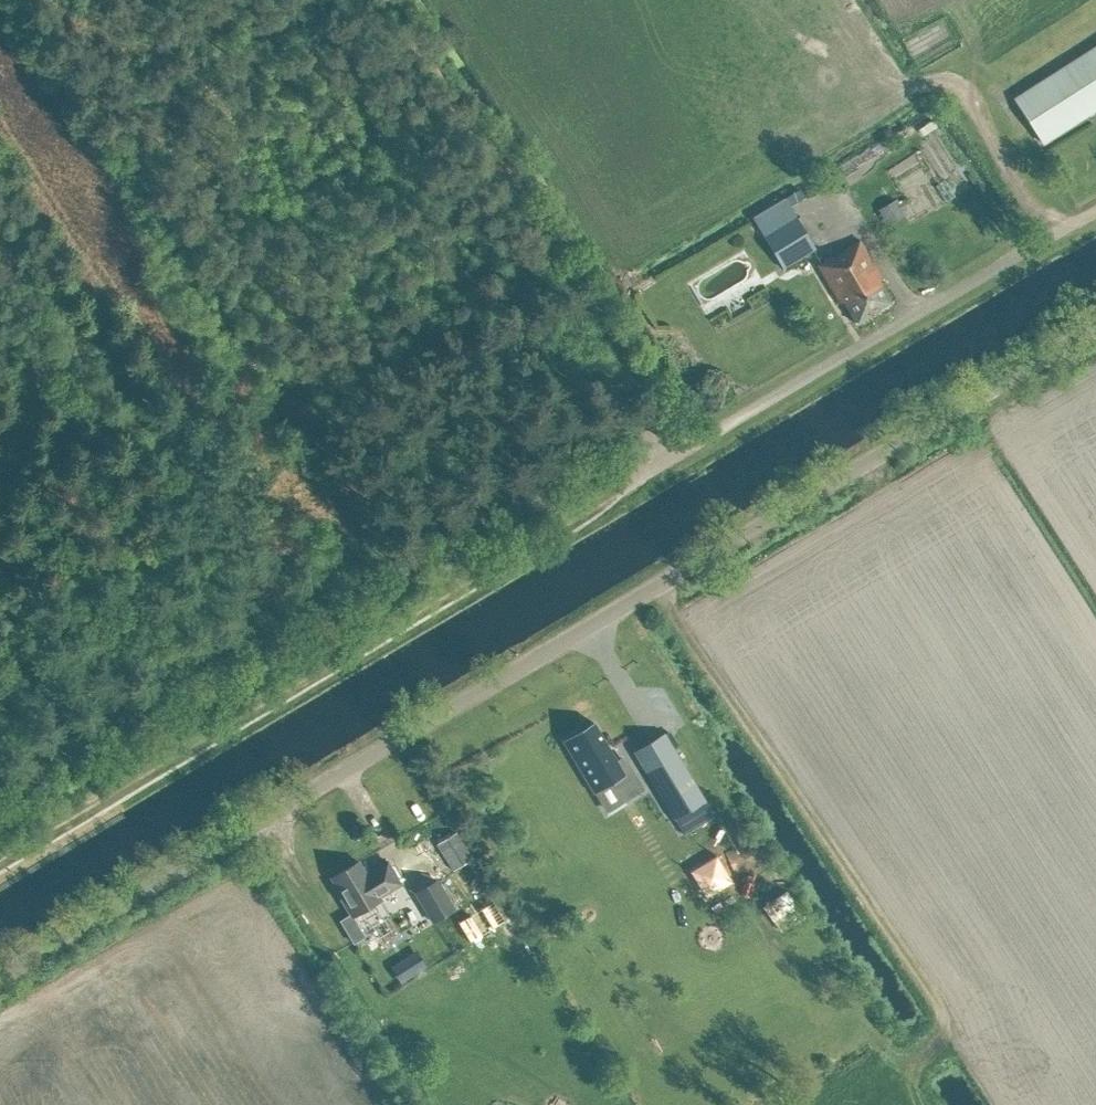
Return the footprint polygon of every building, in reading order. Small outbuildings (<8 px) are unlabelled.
[(1015,98),(1043,143),(1095,109),(1095,47),(1015,98)] [(879,204),(885,219),(905,212),(899,196),(879,204)] [(783,268),(815,249),(783,197),(752,216),(783,268)] [(855,323),(892,301),(879,280),(882,278),(858,240),(816,266),(839,303),(842,302),(855,323)] [(624,775),(593,722),(562,740),(594,793),(624,775)] [(633,751),(674,819),(705,801),(664,733),(633,751)] [(453,870),(473,857),(457,832),(437,844),(453,870)] [(718,851),(685,871),(705,903),(737,883),(718,851)] [(403,883),(387,858),(366,871),(359,859),(330,877),(338,889),(335,891),(352,917),(383,898),(382,897),(403,883)] [(432,922),(456,908),(439,877),(415,892),(432,922)] [(493,902),(457,923),(470,943),(505,922),(493,902)] [(400,980),(427,963),(420,953),(393,969),(400,980)]
